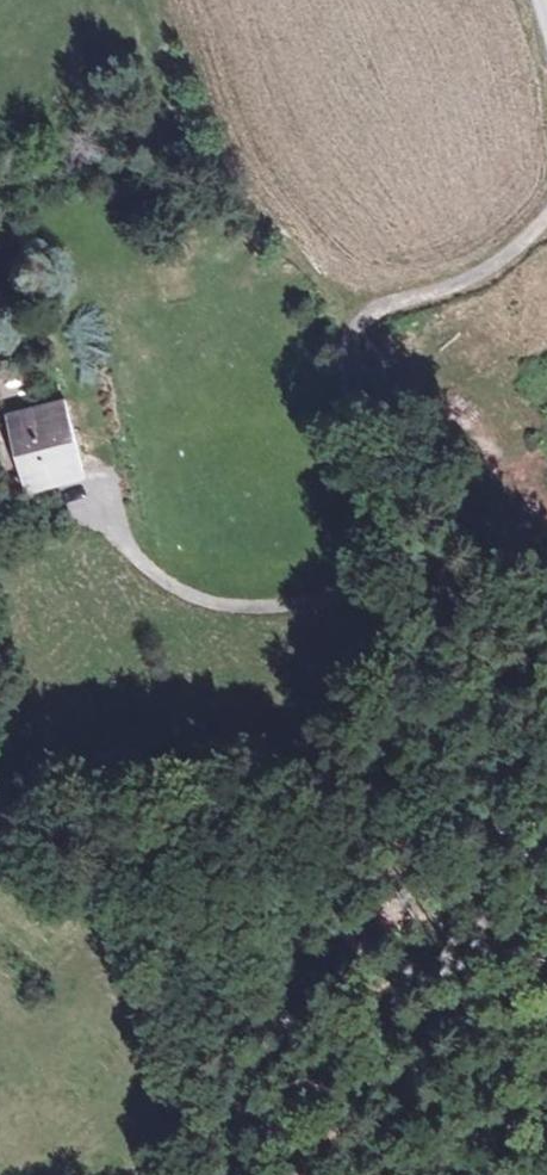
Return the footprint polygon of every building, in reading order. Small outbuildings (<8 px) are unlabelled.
[(70,402),(22,412),(35,470),(83,459),(70,402)]
